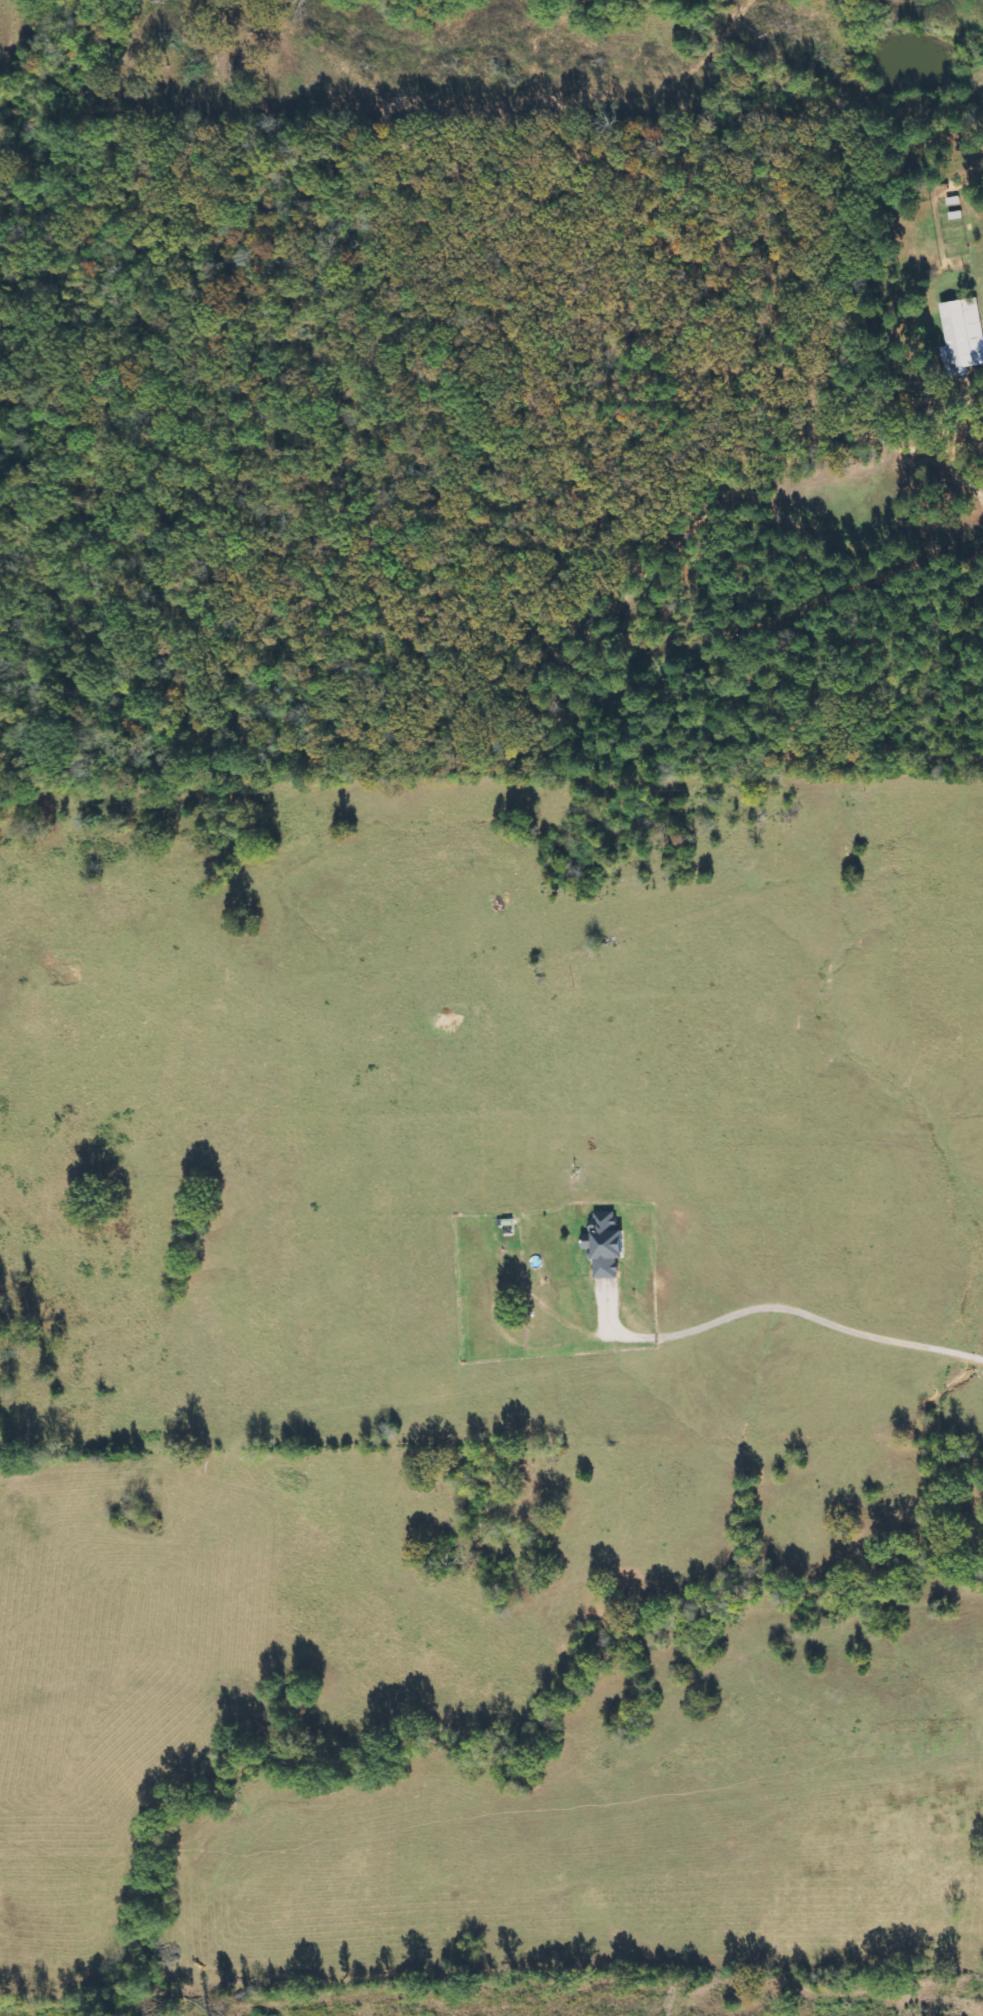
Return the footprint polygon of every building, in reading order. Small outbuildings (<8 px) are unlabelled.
[(950,370),(982,365),(982,334),(977,298),(939,305),(950,370)]
